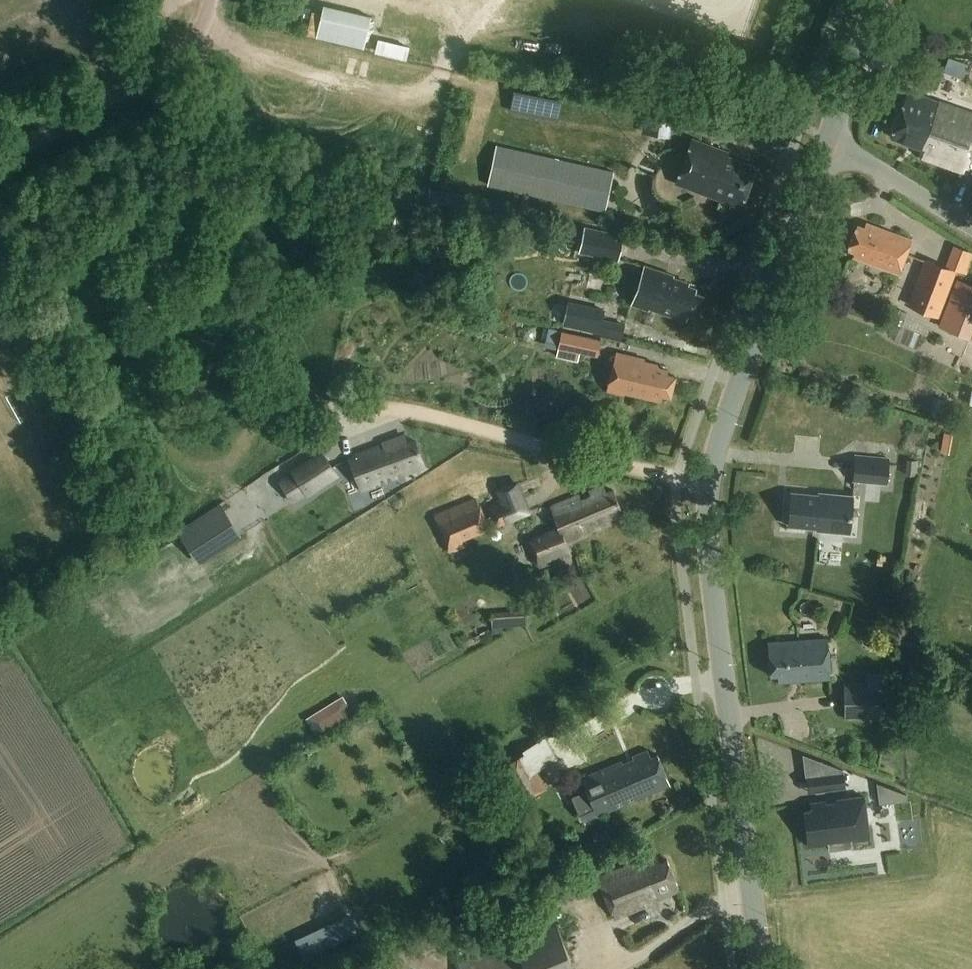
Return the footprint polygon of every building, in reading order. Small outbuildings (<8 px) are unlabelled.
[(324,5),(316,38),(363,49),(371,16),(324,5)] [(379,40),(376,54),(408,61),(411,47),(379,40)] [(510,113),(537,119),(556,122),(561,100),(515,90),(510,113)] [(909,92),(891,137),(923,149),(920,156),(964,173),(971,152),(971,116),(909,92)] [(646,105),(644,129),(672,132),(675,108),(646,105)] [(729,153),(694,140),(677,183),(736,205),(738,199),(745,202),(758,167),(728,156),(729,153)] [(500,145),(492,184),(537,194),(605,209),(614,170),(537,153),(500,145)] [(912,238),(867,221),(865,226),(858,224),(848,250),(854,252),(853,256),(899,273),(912,238)] [(576,244),(580,230),(560,225),(557,239),(576,244)] [(582,227),(576,253),(618,261),(623,236),(582,227)] [(924,259),(906,306),(938,318),(955,271),(924,259)] [(676,276),(669,273),(658,269),(648,266),(635,304),(650,309),(651,305),(690,319),(692,314),(698,316),(705,295),(697,293),(698,292),(690,289),(687,284),(674,280),(676,276)] [(970,340),(971,335),(971,285),(957,279),(941,319),(960,327),(957,334),(970,340)] [(569,301),(563,326),(599,334),(601,329),(605,309),(592,306),(574,302),(569,301)] [(548,329),(545,346),(559,349),(562,332),(548,329)] [(577,362),(579,353),(599,357),(602,342),(563,334),(558,358),(577,362)] [(656,364),(646,362),(646,361),(618,354),(609,392),(626,396),(626,395),(661,403),(663,396),(671,398),(677,374),(659,370),(656,364)] [(406,446),(402,437),(383,444),(384,448),(381,449),(380,447),(356,456),(357,457),(351,459),(361,489),(423,467),(414,443),(406,446)] [(293,472),(278,481),(293,503),(307,494),(308,495),(338,476),(323,452),(293,472)] [(853,481),(887,484),(889,458),(855,455),(853,481)] [(489,490),(511,480),(506,470),(484,481),(489,490)] [(500,505),(489,510),(496,528),(530,514),(523,496),(517,481),(509,484),(494,490),(500,505)] [(572,556),(566,541),(623,518),(613,492),(607,494),(605,487),(593,492),(596,500),(581,505),(579,498),(551,509),(558,526),(538,534),(543,547),(533,551),(539,569),(552,564),(550,560),(565,554),(567,558),(572,556)] [(819,496),(790,493),(786,526),(815,529),(815,531),(849,535),(853,497),(819,494),(819,496)] [(436,517),(434,518),(438,526),(440,525),(446,541),(444,542),(448,552),(449,551),(449,552),(465,546),(462,540),(486,531),(474,501),(436,517)] [(211,512),(181,532),(193,550),(223,531),(233,524),(221,506),(211,512)] [(527,611),(492,613),(492,619),(492,627),(493,629),(493,633),(503,632),(503,629),(503,626),(528,625),(527,614),(527,611)] [(831,679),(828,639),(768,643),(771,677),(777,676),(778,683),(831,679)] [(843,719),(886,719),(886,684),(842,684),(843,719)] [(349,715),(344,708),(348,705),(343,696),(305,719),(308,723),(310,722),(312,724),(309,726),(316,735),(349,715)] [(525,755),(517,760),(500,770),(519,804),(547,787),(538,771),(559,759),(546,737),(522,750),(525,755)] [(651,757),(648,750),(632,757),(634,762),(623,767),(621,763),(584,779),(599,815),(670,784),(657,754),(651,757)] [(844,769),(820,761),(820,762),(824,791),(846,788),(844,771),(844,769)] [(906,795),(877,784),(879,804),(907,800),(907,796),(906,795)] [(811,810),(805,811),(805,813),(809,846),(809,847),(828,844),(829,851),(852,848),(851,842),(866,840),(869,839),(864,797),(836,800),(837,803),(835,803),(826,805),(825,801),(811,803),(811,806),(812,810),(811,810)] [(661,861),(658,853),(600,876),(617,916),(648,904),(646,898),(657,893),(660,899),(681,890),(668,858),(661,861)] [(547,898),(515,910),(522,927),(553,915),(547,898)] [(354,918),(297,944),(304,959),(361,932),(354,918)] [(459,963),(461,968),(574,968),(557,924),(459,963)]
